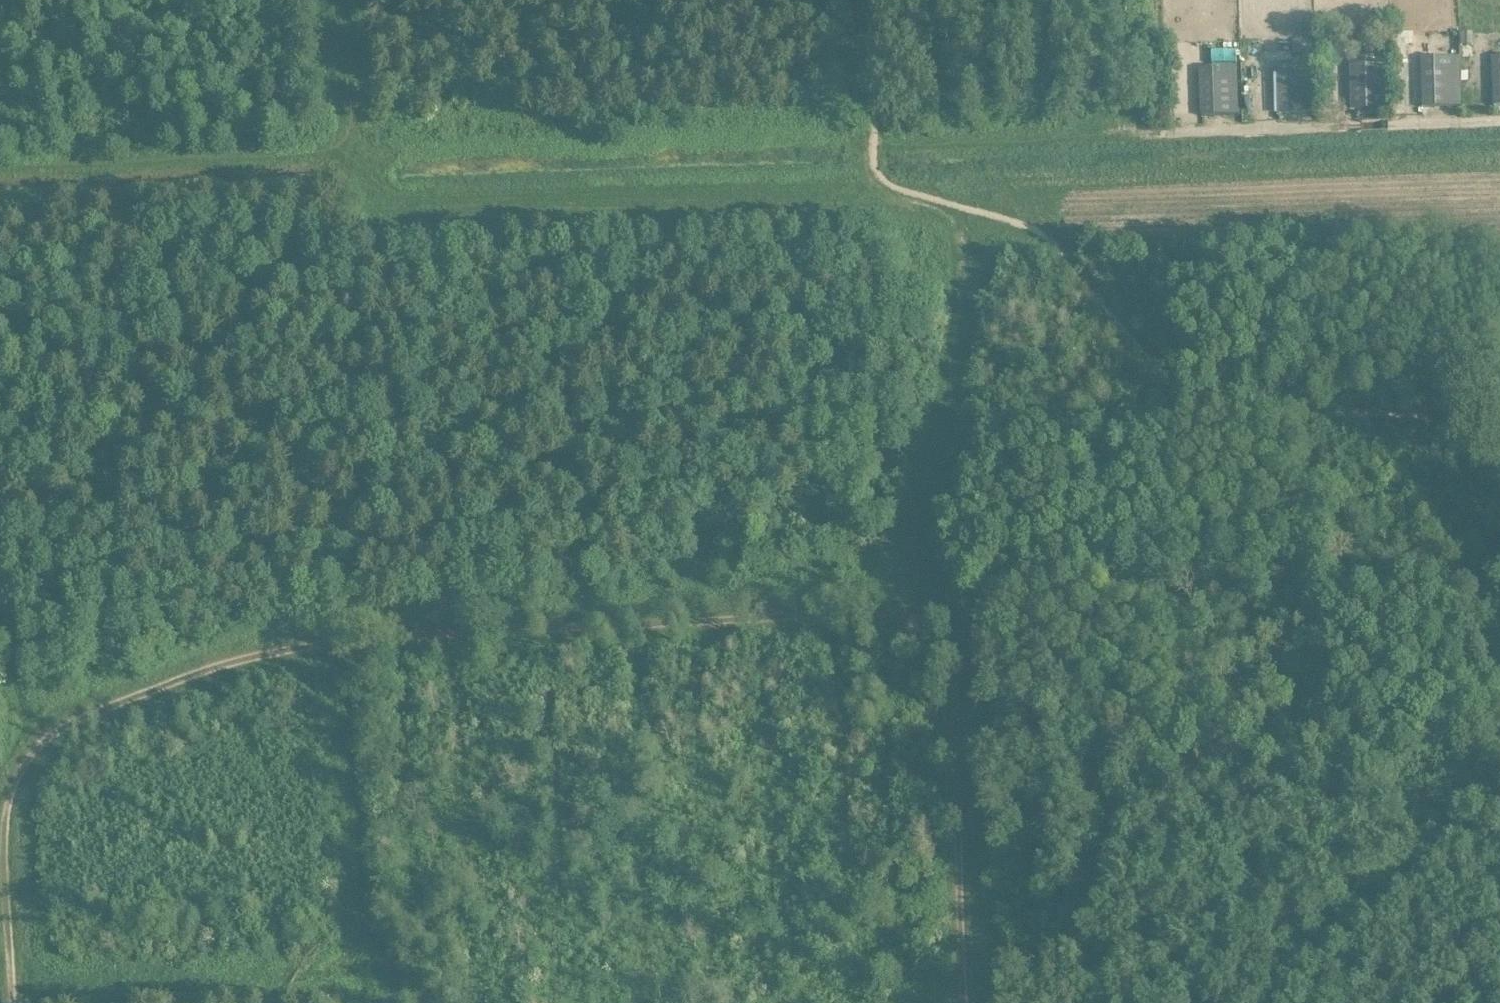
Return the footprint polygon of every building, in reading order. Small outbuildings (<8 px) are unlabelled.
[(1458,46),(1470,45),(1470,33),(1458,34),(1458,46)] [(1290,41),(1290,55),(1313,54),(1313,40),(1290,41)] [(1499,107),(1499,59),(1490,59),(1491,107),(1499,107)] [(1420,109),(1456,108),(1455,60),(1419,61),(1420,109)] [(1352,111),(1388,110),(1387,62),(1351,62),(1352,111)] [(1277,114),(1313,112),(1311,64),(1275,65),(1277,114)] [(1199,117),(1235,115),(1233,67),(1197,69),(1199,117)]
